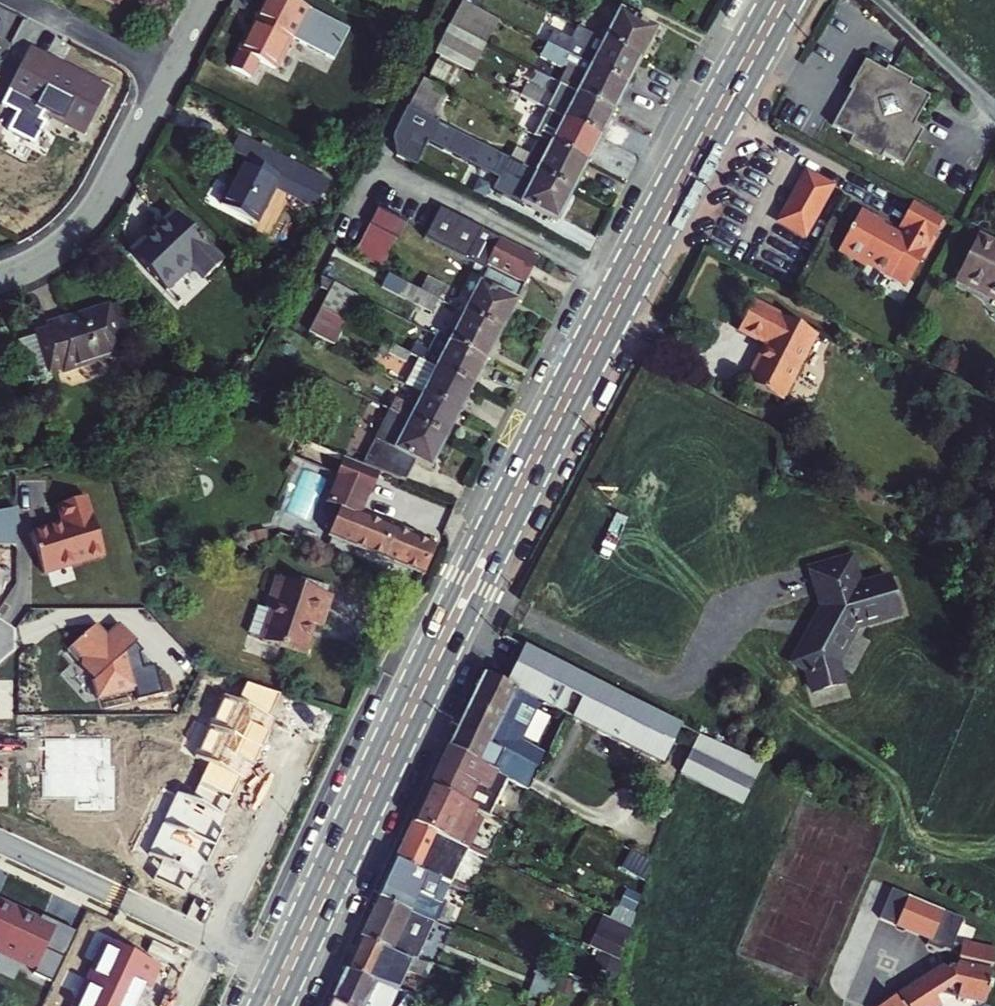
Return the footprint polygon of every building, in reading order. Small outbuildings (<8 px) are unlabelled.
[(449,25),(485,44),(499,17),(475,5),(466,0),(462,0),(449,25)] [(568,1),(585,10),(590,0),(569,0),(568,1)] [(291,38),(299,42),(307,28),(263,5),(232,68),(247,75),(252,81),(262,85),(270,84),(273,78),(274,70),(291,38)] [(619,11),(605,40),(641,58),(657,30),(619,11)] [(449,25),(435,51),(471,69),(485,44),(449,25)] [(548,41),(554,30),(546,26),(540,37),(548,41)] [(564,50),(573,55),(629,84),(641,58),(605,40),(596,56),(568,42),(570,39),(554,30),(548,41),(554,45),(564,50)] [(540,37),(532,52),(556,65),(564,50),(554,45),(548,41),(540,37)] [(8,51),(0,47),(0,68),(8,51)] [(106,89),(31,50),(8,94),(83,133),(106,89)] [(559,83),(578,92),(614,111),(629,84),(573,55),(559,83)] [(887,67),(884,71),(865,60),(849,89),(852,90),(832,126),(851,137),(848,142),(880,160),(883,155),(903,166),(923,130),(913,125),(929,95),(909,85),(911,81),(887,67)] [(458,73),(437,62),(431,74),(452,85),(458,73)] [(424,77),(409,106),(433,118),(448,89),(424,77)] [(519,79),(513,90),(537,102),(543,90),(519,79)] [(529,116),(537,102),(513,90),(507,102),(514,105),(513,108),(529,116)] [(578,92),(565,117),(601,135),(614,111),(578,92)] [(396,155),(416,165),(429,140),(500,176),(494,189),(557,222),(573,191),(511,158),(433,118),(409,106),(408,105),(392,136),(396,155)] [(601,135),(565,117),(551,143),(588,162),(601,135)] [(230,151),(244,158),(251,162),(260,145),(239,134),(230,151)] [(515,149),(511,158),(573,191),(588,162),(551,143),(538,136),(528,156),(515,149)] [(251,162),(244,158),(220,204),(256,223),(280,176),(292,182),(300,165),(260,145),(251,162)] [(805,171),(794,190),(821,204),(831,185),(805,171)] [(821,204),(794,190),(777,222),(804,235),(821,204)] [(883,221),(861,209),(839,249),(868,265),(892,278),(896,272),(912,280),(924,258),(927,260),(938,239),(935,238),(940,228),(944,221),(945,218),(912,200),(897,227),(901,229),(898,234),(897,236),(886,230),(884,226),(881,224),(883,221)] [(538,255),(439,204),(423,236),(484,267),(487,263),(524,282),(538,255)] [(379,208),(370,225),(396,239),(398,240),(407,222),(379,208)] [(151,232),(129,253),(165,291),(191,266),(203,279),(220,262),(175,214),(154,235),(151,232)] [(370,225),(354,256),(381,270),(396,239),(370,225)] [(886,230),(897,236),(898,234),(884,226),(886,230)] [(976,235),(953,281),(994,302),(994,244),(976,235)] [(868,265),(839,249),(837,252),(867,268),(868,265)] [(486,268),(463,312),(500,331),(523,287),(516,284),(486,268)] [(908,288),(912,280),(896,272),(892,278),(892,280),(908,288)] [(345,320),(358,295),(321,275),(321,288),(328,292),(320,307),(345,320)] [(427,278),(420,290),(437,298),(443,286),(427,278)] [(420,290),(407,283),(401,296),(431,311),(437,298),(420,290)] [(815,334),(752,301),(738,329),(765,343),(746,381),(782,399),(815,334)] [(134,345),(126,320),(115,323),(108,303),(46,323),(48,328),(35,332),(36,334),(47,368),(48,371),(61,366),(62,371),(124,352),(123,348),(134,345)] [(345,320),(320,307),(307,334),(332,346),(345,320)] [(500,331),(463,312),(449,340),(486,359),(500,331)] [(393,344),(410,353),(416,341),(399,332),(393,344)] [(47,368),(36,334),(20,339),(31,374),(47,368)] [(436,334),(423,360),(472,385),(486,359),(449,340),(436,334)] [(393,344),(384,340),(378,353),(403,366),(410,353),(393,344)] [(406,384),(422,391),(459,410),(472,385),(423,360),(419,357),(406,384)] [(387,407),(391,409),(445,437),(459,410),(422,391),(415,407),(393,396),(387,407)] [(383,405),(366,396),(359,409),(376,418),(383,405)] [(445,437),(391,409),(376,438),(362,464),(382,472),(405,481),(416,459),(430,466),(445,437)] [(390,526),(389,529),(362,517),(382,472),(362,464),(349,458),(330,503),(342,509),(330,537),(422,576),(434,547),(404,535),(406,532),(390,526)] [(106,557),(87,496),(28,515),(47,575),(106,557)] [(14,508),(0,510),(0,546),(18,545),(14,508)] [(852,554),(812,564),(823,600),(810,624),(815,627),(809,639),(805,638),(804,640),(795,658),(797,666),(807,670),(813,691),(842,683),(842,682),(836,661),(855,625),(897,613),(888,576),(861,583),(852,554)] [(299,585),(325,594),(328,585),(302,575),(299,585)] [(266,608),(258,605),(249,630),(263,635),(261,640),(302,653),(312,624),(319,627),(330,596),(325,594),(299,585),(276,577),(266,608)] [(97,710),(165,695),(157,662),(120,623),(106,634),(97,625),(70,653),(91,681),(97,710)] [(660,763),(681,773),(742,804),(762,764),(731,748),(674,720),(525,646),(510,676),(489,667),(485,675),(540,703),(660,763)] [(469,707),(450,748),(519,787),(542,800),(544,801),(549,790),(532,781),(544,755),(521,741),(540,703),(485,675),(469,707)] [(269,716),(278,696),(247,683),(239,701),(223,694),(208,728),(262,751),(275,719),(269,716)] [(249,781),(262,751),(208,728),(196,758),(208,763),(200,784),(230,797),(239,777),(249,781)] [(110,739),(41,739),(42,799),(75,799),(75,811),(116,810),(115,766),(110,766),(110,739)] [(519,787),(450,748),(430,788),(473,808),(479,811),(501,823),(508,809),(519,787)] [(681,773),(660,763),(650,784),(670,794),(681,773)] [(223,814),(230,797),(200,784),(193,800),(176,792),(162,823),(213,846),(227,816),(223,814)] [(519,787),(508,809),(531,821),(542,800),(519,787)] [(430,788),(414,824),(456,844),(471,813),(473,808),(430,788)] [(213,846),(162,823),(149,854),(163,860),(154,879),(186,894),(194,877),(198,878),(213,846)] [(456,844),(414,824),(405,843),(396,861),(449,884),(466,849),(456,844)] [(595,871),(614,882),(620,869),(646,883),(649,859),(613,839),(607,851),(595,871)] [(449,884),(396,861),(379,898),(434,921),(449,884)] [(983,989),(986,990),(988,981),(985,981),(988,969),(985,968),(986,963),(989,964),(993,946),(958,938),(951,936),(960,915),(903,891),(891,921),(924,935),(922,940),(936,946),(941,944),(946,946),(946,945),(956,949),(954,956),(956,957),(955,962),(953,961),(952,964),(946,962),(940,966),(939,964),(917,978),(919,979),(916,981),(915,979),(893,993),(895,995),(890,998),(889,996),(873,1005),(934,1005),(936,1005),(930,995),(937,991),(943,987),(954,990),(953,994),(981,1000),(983,989)] [(418,960),(434,921),(379,898),(361,938),(418,960)] [(598,912),(601,913),(627,926),(632,914),(604,900),(598,912)] [(76,931),(42,915),(40,920),(0,901),(0,952),(35,968),(33,973),(53,982),(76,931)] [(627,926),(601,913),(595,926),(626,941),(632,928),(627,926)] [(583,930),(578,942),(611,957),(619,961),(623,948),(583,930)] [(418,960),(361,938),(346,968),(377,982),(398,988),(407,968),(425,975),(429,964),(418,960)] [(104,940),(73,1005),(142,1005),(160,966),(104,940)] [(619,961),(611,957),(603,973),(615,978),(622,961),(619,961)] [(548,1002),(557,974),(539,966),(528,995),(548,1002)] [(398,988),(377,982),(346,968),(340,981),(329,1005),(417,1005),(422,995),(398,988)]
